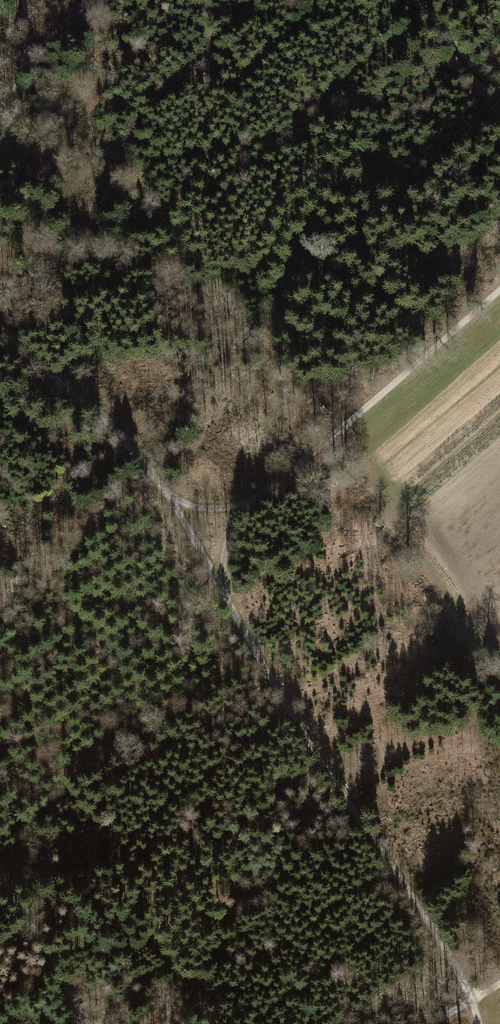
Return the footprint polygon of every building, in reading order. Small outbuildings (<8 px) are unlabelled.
[(329,486),(341,480),(334,467),(322,474),(329,486)]
